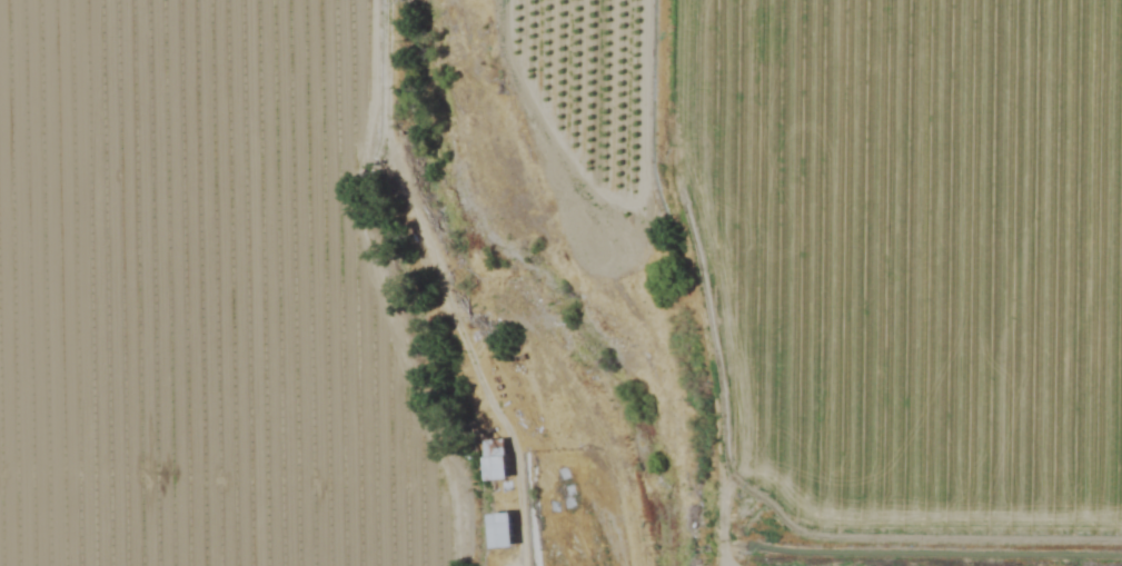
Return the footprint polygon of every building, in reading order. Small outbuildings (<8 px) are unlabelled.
[(507,549),(502,440),(479,441),(484,550),(507,549)]
